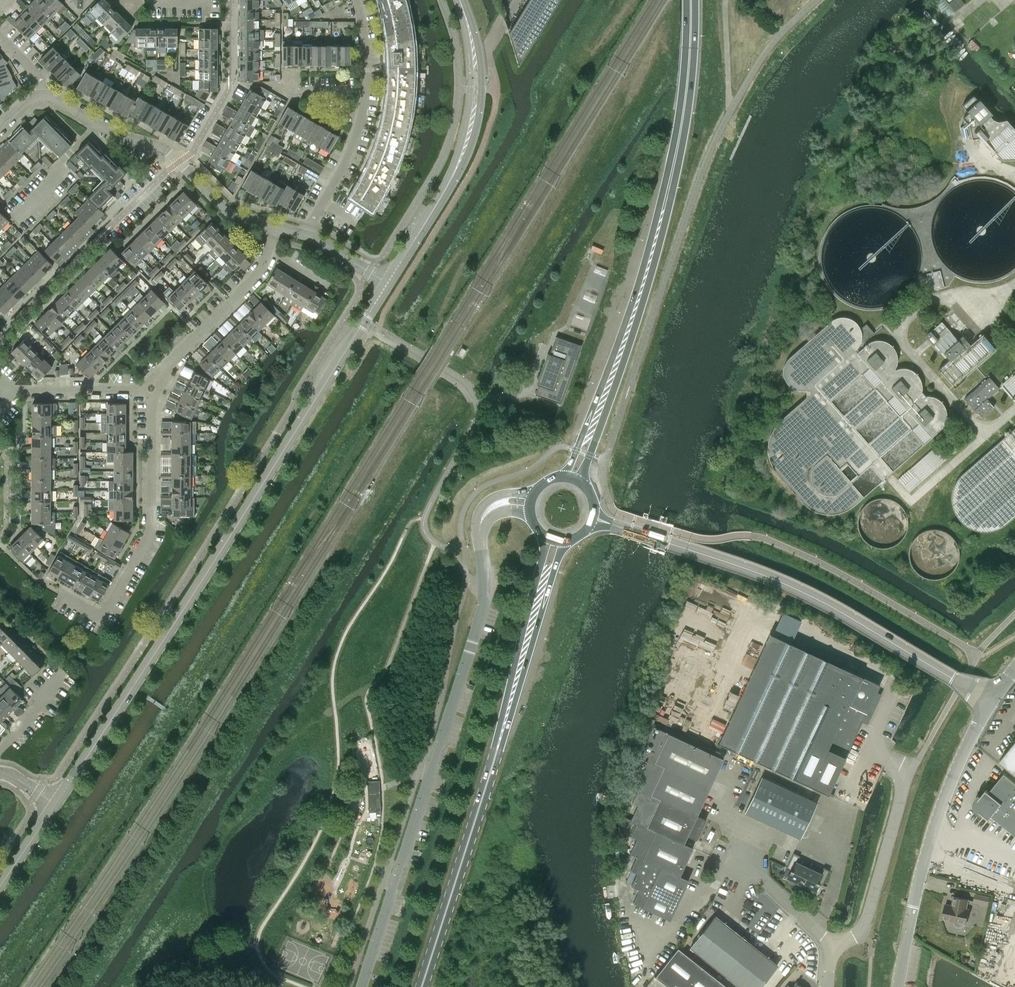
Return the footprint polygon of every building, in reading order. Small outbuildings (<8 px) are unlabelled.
[(49,18),(56,11),(44,0),(35,0),(33,2),(49,18)] [(56,11),(63,4),(59,0),(44,0),(56,11)] [(97,18),(110,5),(105,0),(99,0),(85,14),(93,22),(97,18)] [(240,9),(259,9),(259,0),(240,0),(240,9)] [(378,0),(379,6),(380,10),(381,12),(408,4),(407,2),(404,3),(404,0),(378,0)] [(509,33),(519,65),(559,0),(529,0),(509,33)] [(23,2),(19,5),(23,9),(25,7),(42,25),(49,18),(33,2),(29,7),(27,5),(26,6),(23,2)] [(408,4),(381,12),(382,18),(384,24),(384,29),(385,30),(412,25),(411,23),(409,23),(406,7),(408,7),(408,4)] [(117,12),(110,5),(97,18),(104,25),(117,12)] [(20,16),(36,32),(42,25),(25,7),(23,9),(22,10),(24,11),(20,16)] [(259,9),(240,9),(240,20),(259,20),(259,9)] [(313,11),(315,16),(316,17),(322,13),(320,9),(314,12),(313,11)] [(315,16),(313,11),(307,14),(310,19),(315,16)] [(111,32),(124,19),(117,12),(104,25),(111,32)] [(36,32),(20,16),(15,20),(13,18),(13,19),(9,15),(6,19),(12,25),(14,24),(28,39),(36,32)] [(124,19),(111,32),(119,40),(132,27),(124,19)] [(259,20),(240,20),(240,30),(259,30),(259,20)] [(82,28),(77,23),(73,27),(78,32),(82,28)] [(412,25),(385,30),(385,36),(386,40),(387,48),(414,46),(414,44),(412,44),(410,28),(412,27),(412,25)] [(135,47),(146,47),(146,28),(136,28),(136,29),(133,29),(126,42),(135,43),(135,47)] [(146,28),(146,47),(157,47),(157,28),(146,28)] [(157,28),(157,47),(167,47),(167,28),(157,28)] [(167,28),(167,47),(177,47),(177,29),(167,28)] [(199,39),(217,39),(217,28),(199,28),(199,39)] [(67,33),(72,38),(76,34),(71,29),(67,33)] [(263,30),(259,30),(240,30),(240,40),(259,40),(259,39),(263,39),(263,30)] [(83,37),(88,41),(92,38),(87,33),(83,37)] [(76,42),(81,47),(85,43),(80,38),(76,42)] [(88,41),(92,46),(96,42),(92,38),(88,41)] [(217,39),(199,39),(199,50),(217,50),(217,39)] [(259,40),(240,40),(240,50),(259,50),(259,40)] [(81,47),(86,51),(89,47),(85,43),(81,47)] [(293,64),(293,46),(282,46),(282,64),(293,64)] [(293,46),(293,64),(302,64),(302,46),(293,46)] [(302,46),(302,64),(311,64),(312,46),(302,46)] [(312,46),(311,64),(321,64),(321,46),(312,46)] [(321,46),(321,64),(331,64),(331,46),(321,46)] [(331,46),(331,64),(340,64),(340,46),(331,46)] [(340,46),(340,64),(351,64),(351,46),(340,46)] [(414,46),(387,48),(387,55),(388,60),(388,68),(388,70),(388,73),(401,73),(401,68),(415,68),(415,65),(413,65),(412,49),(415,48),(414,46)] [(53,47),(52,48),(40,60),(47,67),(60,54),(53,47)] [(95,52),(99,56),(104,51),(100,47),(95,52)] [(114,48),(111,54),(117,57),(120,51),(114,48)] [(217,50),(199,50),(199,59),(217,59),(217,50)] [(259,50),(240,50),(240,60),(259,60),(259,50)] [(117,57),(123,60),(126,55),(120,51),(117,57)] [(91,57),(95,61),(99,56),(95,52),(91,57)] [(60,54),(47,67),(53,73),(67,60),(60,54)] [(217,59),(199,59),(199,70),(217,70),(217,59)] [(67,60),(53,73),(60,80),(73,67),(67,60)] [(259,60),(240,60),(240,70),(259,70),(259,60)] [(125,69),(130,72),(133,67),(128,64),(125,69)] [(16,86),(9,74),(11,74),(5,65),(0,68),(0,102),(16,86)] [(73,67),(60,80),(68,88),(81,75),(73,67)] [(130,72),(136,76),(139,71),(133,67),(130,72)] [(387,84),(387,91),(414,94),(414,92),(412,92),(413,75),(415,75),(415,72),(415,70),(415,68),(401,68),(401,73),(388,73),(388,79),(387,84)] [(217,70),(199,70),(199,80),(217,80),(217,70)] [(259,70),(240,70),(240,81),(258,81),(259,70)] [(85,93),(94,77),(86,72),(80,82),(76,88),(85,93)] [(141,78),(147,82),(150,77),(144,73),(141,78)] [(152,80),(157,83),(160,78),(155,75),(152,80)] [(93,98),(102,82),(94,77),(85,93),(93,98)] [(157,83),(163,87),(166,82),(160,78),(157,83)] [(217,80),(199,80),(198,90),(195,96),(205,101),(211,90),(217,91),(217,80)] [(102,102),(111,86),(102,82),(93,98),(102,102)] [(168,89),(174,93),(177,88),(171,84),(168,89)] [(110,107),(119,91),(111,86),(102,102),(110,107)] [(174,93),(180,96),(183,91),(177,88),(174,93)] [(261,108),(266,99),(250,89),(245,99),(261,108)] [(118,112),(127,96),(119,91),(110,107),(118,112)] [(386,102),(384,110),(411,115),(412,112),(409,112),(411,96),(414,96),(414,94),(387,91),(387,92),(386,98),(386,102)] [(130,113),(129,113),(136,101),(127,96),(118,112),(127,117),(130,113)] [(137,117),(147,101),(138,96),(136,101),(129,113),(130,113),(137,117)] [(188,102),(193,105),(197,99),(191,96),(191,97),(188,102)] [(979,104),(976,99),(974,96),(962,106),(969,113),(963,118),(968,124),(967,125),(969,136),(971,135),(972,139),(981,138),(982,137),(1002,160),(1013,160),(1014,159),(1014,130),(1006,120),(998,122),(993,120),(979,104)] [(256,117),(261,108),(245,99),(240,107),(256,117)] [(146,122),(155,106),(147,101),(137,117),(146,122)] [(282,111),(285,105),(280,102),(277,108),(282,111)] [(154,127),(164,111),(155,106),(146,122),(154,127)] [(287,127),(296,111),(288,106),(278,122),(287,127)] [(251,125),(256,117),(240,107),(235,116),(251,125)] [(382,121),(380,128),(407,135),(407,133),(405,132),(409,116),(411,117),(411,115),(384,110),(384,111),(383,116),(382,121)] [(163,132),(172,116),(164,111),(154,127),(163,132)] [(295,132),(305,116),(296,111),(287,127),(295,132)] [(32,129),(39,136),(60,157),(73,144),(61,133),(63,131),(46,114),(39,122),(32,129)] [(171,137),(180,121),(172,116),(163,132),(171,137)] [(245,134),(251,125),(235,116),(229,125),(245,134)] [(301,142),(304,137),(313,121),(305,116),(295,132),(293,137),(301,142)] [(32,129),(39,122),(34,117),(27,124),(32,129)] [(268,124),(273,126),(276,120),(271,117),(268,124)] [(180,121),(171,137),(180,142),(189,126),(180,121)] [(312,142),(321,126),(313,121),(304,137),(312,142)] [(9,140),(22,153),(35,139),(29,132),(21,125),(18,128),(20,130),(9,140)] [(240,143),(245,134),(229,125),(224,134),(240,143)] [(320,147),(330,131),(321,126),(312,142),(320,147)] [(377,139),(375,146),(401,155),(401,153),(399,152),(404,137),(406,137),(407,135),(380,128),(380,129),(379,134),(377,139)] [(35,139),(39,136),(32,129),(29,132),(35,139)] [(330,131),(320,147),(329,152),(338,136),(330,131)] [(235,152),(240,143),(224,134),(219,143),(235,152)] [(258,141),(262,144),(266,138),(261,135),(258,141)] [(278,144),(280,140),(275,136),(273,140),(269,138),(266,143),(269,145),(275,148),(278,144)] [(1,146),(16,161),(24,154),(22,153),(9,140),(4,145),(3,144),(1,146)] [(115,164),(101,151),(100,152),(89,141),(76,154),(90,168),(92,167),(105,180),(87,198),(89,199),(90,199),(100,210),(101,210),(111,199),(113,201),(120,194),(117,191),(124,185),(119,180),(127,173),(117,163),(115,164)] [(254,147),(259,150),(262,144),(258,141),(254,147)] [(230,161),(235,152),(219,143),(214,151),(230,161)] [(275,148),(281,152),(284,147),(278,144),(275,148)] [(10,168),(16,161),(1,146),(0,147),(0,159),(10,168)] [(371,157),(368,164),(393,175),(394,173),(392,172),(398,157),(400,157),(401,155),(375,146),(375,147),(373,153),(371,157)] [(287,153),(292,157),(295,152),(289,148),(287,153)] [(225,170),(230,161),(214,151),(209,161),(225,170)] [(292,157),(298,160),(301,155),(295,152),(292,157)] [(247,159),(252,162),(256,156),(251,153),(247,159)] [(282,161),(288,164),(291,159),(285,156),(282,161)] [(307,166),(311,160),(306,157),(303,163),(307,166)] [(10,168),(0,159),(0,172),(3,175),(10,168)] [(244,165),(249,167),(252,162),(247,159),(244,165)] [(288,164),(294,167),(297,163),(291,159),(288,164)] [(312,168),(313,167),(315,162),(311,160),(307,166),(312,168)] [(363,174),(360,180),(384,194),(385,192),(382,191),(390,176),(392,177),(393,175),(368,164),(368,165),(365,169),(363,174)] [(302,174),(306,168),(301,165),(298,171),(302,174)] [(316,174),(306,168),(302,174),(313,180),(316,174)] [(251,191),(260,175),(251,170),(242,186),(251,191)] [(239,184),(243,178),(238,175),(234,181),(239,184)] [(260,175),(251,191),(259,196),(268,180),(260,175)] [(268,180),(259,196),(267,200),(276,184),(268,180)] [(351,195),(349,197),(372,213),(374,211),(371,209),(380,194),(383,196),(383,195),(384,194),(360,180),(359,182),(356,187),(354,191),(351,195)] [(278,201),(285,189),(284,189),(276,184),(267,200),(276,205),(278,201)] [(295,211),(304,195),(307,189),(299,184),(296,190),(286,206),(295,211)] [(286,206),(296,190),(287,185),(284,189),(285,189),(278,201),(286,206)] [(176,199),(189,211),(196,204),(184,191),(176,199)] [(104,213),(101,210),(100,210),(90,199),(89,199),(83,206),(98,221),(100,219),(99,218),(104,213)] [(169,206),(182,218),(189,211),(176,199),(169,206)] [(95,222),(96,224),(98,221),(83,206),(75,213),(79,216),(90,227),(90,226),(95,222)] [(163,212),(175,225),(182,218),(169,206),(163,212)] [(0,212),(0,227),(2,228),(9,221),(0,212)] [(156,219),(169,232),(175,225),(163,212),(156,219)] [(94,230),(90,226),(90,227),(79,216),(73,222),(87,237),(94,230)] [(149,226),(162,238),(169,232),(156,219),(149,226)] [(87,237),(73,222),(66,229),(80,244),(87,237)] [(206,242),(219,229),(211,222),(199,234),(195,238),(202,246),(206,242)] [(142,232),(155,245),(162,238),(149,226),(142,232)] [(80,244),(66,229),(59,236),(73,250),(80,244)] [(219,229),(206,242),(212,248),(225,236),(219,229)] [(136,239),(148,252),(155,245),(142,232),(136,239)] [(73,250),(59,236),(52,243),(66,257),(73,250)] [(219,255),(220,256),(232,243),(225,236),(212,248),(213,249),(209,253),(215,259),(219,255)] [(129,246),(141,258),(148,252),(136,239),(129,246)] [(66,257),(52,243),(45,250),(59,265),(66,257)] [(232,243),(220,256),(226,262),(239,250),(232,243)] [(122,253),(134,266),(141,258),(129,246),(122,253)] [(104,255),(116,268),(123,261),(111,248),(104,255)] [(233,269),(238,265),(245,258),(246,257),(239,250),(226,262),(233,269)] [(32,258),(47,273),(49,271),(48,270),(53,265),(39,251),(32,258)] [(97,262),(109,275),(116,268),(104,255),(97,262)] [(25,264),(39,279),(43,275),(45,276),(47,273),(32,258),(25,264)] [(238,265),(243,270),(250,263),(245,258),(238,265)] [(90,269),(102,282),(109,275),(97,262),(90,269)] [(18,271),(34,287),(35,285),(34,284),(39,279),(25,264),(18,271)] [(276,289),(286,274),(276,268),(267,283),(276,289)] [(83,276),(95,288),(102,282),(90,269),(83,276)] [(11,278),(26,292),(30,288),(31,289),(34,287),(18,271),(11,278)] [(188,278),(200,291),(207,283),(195,271),(188,278)] [(285,295),(295,279),(286,274),(276,289),(285,295)] [(76,283),(89,295),(95,288),(83,276),(76,283)] [(5,285),(20,300),(22,299),(21,297),(26,292),(11,278),(5,285)] [(181,285),(193,297),(200,291),(188,278),(181,285)] [(215,287),(218,284),(220,283),(215,279),(211,283),(215,287)] [(292,305),(295,301),(304,285),(295,279),(285,295),(283,299),(292,305)] [(69,289),(82,302),(89,295),(76,283),(69,289)] [(12,306),(16,302),(17,303),(20,300),(5,285),(0,289),(0,294),(12,306)] [(174,292),(186,304),(193,297),(181,285),(174,292)] [(304,285),(295,301),(292,305),(301,310),(303,306),(313,291),(311,290),(304,285)] [(303,306),(318,315),(327,299),(315,292),(318,287),(314,285),(311,290),(313,291),(303,306)] [(62,296),(75,309),(82,302),(69,289),(62,296)] [(145,297),(157,309),(164,302),(152,289),(145,297)] [(186,304),(174,292),(167,299),(179,311),(186,304)] [(6,315),(8,312),(7,311),(12,306),(0,294),(0,309),(6,315)] [(55,303),(68,316),(75,309),(62,296),(55,303)] [(138,303),(150,316),(157,309),(145,297),(138,303)] [(253,310),(266,323),(274,315),(261,302),(255,309),(250,304),(248,307),(252,311),(253,310)] [(49,310),(61,322),(68,316),(55,303),(49,310)] [(131,310),(143,323),(150,316),(138,303),(131,310)] [(42,317),(54,329),(61,322),(49,310),(42,317)] [(124,317),(136,330),(143,323),(131,310),(124,317)] [(246,317),(258,330),(266,323),(253,310),(252,311),(246,317)] [(54,329),(42,317),(35,324),(47,336),(54,329)] [(117,324),(130,337),(136,330),(124,317),(117,324)] [(258,330),(246,317),(239,324),(235,320),(233,322),(236,327),(238,325),(251,338),(258,330)] [(846,317),(845,317),(844,317),(842,317),(839,317),(838,318),(837,318),(834,319),(833,319),(831,321),(830,322),(790,358),(788,359),(787,360),(786,361),(786,362),(785,363),(785,364),(784,365),(784,366),(784,368),(783,369),(783,370),(783,371),(783,373),(783,374),(784,375),(784,376),(784,377),(785,379),(785,380),(786,381),(786,382),(787,383),(788,384),(789,385),(790,386),(792,388),(795,389),(796,389),(798,390),(801,390),(802,390),(803,390),(804,390),(807,390),(806,397),(780,420),(778,422),(777,423),(776,424),(775,426),(774,427),(773,429),(772,430),(771,432),(771,433),(770,435),(769,437),(769,438),(769,440),(768,442),(768,443),(768,445),(768,447),(768,449),(768,450),(768,452),(768,454),(768,456),(769,457),(769,459),(770,461),(771,464),(772,465),(773,467),(773,468),(774,470),(777,473),(802,501),(804,503),(806,506),(808,507),(811,509),(812,509),(814,510),(815,511),(817,511),(819,512),(822,513),(825,513),(829,514),(831,514),(834,513),(837,513),(839,512),(841,512),(844,511),(846,510),(847,509),(849,508),(852,507),(854,504),(941,428),(942,427),(942,426),(943,425),(944,424),(944,423),(945,422),(945,421),(946,420),(946,418),(946,417),(946,416),(946,415),(946,413),(946,412),(946,411),(946,410),(945,409),(945,408),(944,406),(944,405),(943,404),(942,403),(941,401),(939,400),(937,398),(936,398),(933,397),(931,396),(929,396),(926,396),(925,396),(921,391),(921,389),(922,388),(922,387),(922,386),(921,385),(921,383),(921,382),(921,381),(920,380),(920,379),(919,378),(919,377),(917,375),(915,373),(913,371),(911,370),(910,370),(909,369),(908,369),(907,368),(905,368),(903,368),(902,368),(900,368),(898,369),(896,369),(895,370),(894,369),(895,368),(895,367),(896,366),(896,365),(897,363),(897,362),(897,361),(897,360),(897,358),(897,357),(897,356),(897,355),(896,354),(896,352),(896,351),(895,350),(894,349),(894,348),(892,346),(891,345),(890,345),(888,343),(886,342),(885,341),(883,341),(882,340),(880,340),(878,340),(875,340),(874,341),(873,341),(871,342),(870,342),(868,344),(867,344),(865,346),(863,343),(874,333),(866,324),(860,329),(860,328),(859,327),(858,326),(858,325),(857,324),(856,323),(855,322),(854,321),(852,320),(850,319),(849,318),(848,318),(846,317)] [(971,346),(962,336),(958,340),(941,321),(927,334),(949,360),(938,369),(954,387),(966,378),(963,375),(995,348),(984,335),(971,346)] [(110,331),(123,343),(130,337),(117,324),(110,331)] [(230,333),(243,345),(251,338),(238,325),(236,327),(230,333)] [(104,337),(116,350),(123,343),(110,331),(104,337)] [(235,353),(243,345),(230,333),(224,339),(220,335),(219,335),(217,338),(221,342),(222,341),(235,353)] [(535,395),(561,404),(581,345),(556,336),(550,354),(547,353),(537,384),(539,385),(535,395)] [(97,344),(109,357),(116,350),(104,337),(97,344)] [(18,359),(31,346),(24,339),(11,352),(18,359)] [(215,348),(227,361),(235,353),(222,341),(221,342),(215,348)] [(90,351),(102,364),(109,357),(97,344),(90,351)] [(25,366),(38,353),(31,346),(18,359),(25,366)] [(466,350),(462,347),(458,354),(463,356),(466,350)] [(209,354),(205,350),(202,353),(206,357),(207,356),(220,368),(227,361),(215,348),(209,354)] [(83,358),(95,370),(102,364),(90,351),(83,358)] [(32,373),(45,360),(38,353),(25,366),(32,373)] [(207,356),(206,357),(199,364),(212,376),(220,368),(207,356)] [(95,370),(83,358),(76,365),(88,377),(95,370)] [(45,360),(32,373),(39,380),(52,367),(45,360)] [(189,381),(205,389),(210,379),(194,371),(190,379),(185,377),(183,380),(188,383),(189,381)] [(994,407),(987,399),(999,388),(989,377),(964,399),(981,418),(994,407)] [(184,391),(200,399),(205,389),(189,381),(188,383),(184,391)] [(200,399),(184,391),(180,399),(176,396),(174,400),(178,402),(180,400),(196,408),(200,399)] [(191,418),(196,408),(180,400),(178,402),(174,411),(191,418)] [(32,414),(50,414),(50,403),(32,403),(32,414)] [(107,413),(125,413),(125,403),(107,403),(107,413)] [(125,413),(107,413),(101,413),(101,422),(125,423),(125,413)] [(50,414),(32,414),(32,425),(50,425),(50,414)] [(172,432),(190,433),(190,421),(172,421),(172,430),(167,430),(167,434),(172,435),(172,432)] [(125,432),(125,423),(101,422),(101,432),(107,432),(125,432)] [(50,425),(32,425),(32,436),(50,436),(50,425)] [(107,441),(125,442),(125,432),(107,432),(107,441)] [(172,443),(190,443),(190,433),(172,432),(172,435),(172,443)] [(50,436),(32,436),(32,446),(50,446),(50,436)] [(125,442),(107,441),(107,452),(114,452),(125,452),(125,442)] [(167,452),(167,456),(172,456),(172,454),(190,454),(190,443),(172,443),(172,452),(167,452)] [(50,446),(32,446),(32,457),(50,457),(50,446)] [(935,446),(897,479),(909,493),(947,459),(935,446)] [(132,461),(132,451),(125,451),(125,452),(114,452),(114,461),(132,461)] [(172,465),(190,465),(190,454),(172,454),(172,456),(172,465)] [(50,457),(32,457),(32,468),(50,468),(50,457)] [(114,471),(132,471),(132,461),(114,461),(114,471)] [(190,465),(172,465),(172,474),(166,474),(167,478),(172,478),(172,476),(190,476),(190,465)] [(50,468),(32,468),(32,479),(50,479),(50,468)] [(114,480),(132,480),(132,471),(114,471),(114,480)] [(172,487),(190,487),(190,476),(172,476),(172,478),(172,487)] [(50,479),(32,479),(32,489),(50,489),(50,479)] [(114,490),(132,490),(132,480),(114,480),(114,490)] [(172,499),(172,497),(190,497),(190,487),(172,487),(172,495),(167,495),(167,499),(172,499)] [(50,489),(32,489),(32,500),(50,501),(50,489)] [(108,500),(132,500),(132,490),(114,490),(108,490),(108,500)] [(195,497),(190,497),(172,497),(172,499),(172,517),(194,517),(195,497)] [(50,501),(32,500),(32,512),(49,512),(50,512),(50,501)] [(114,510),(132,510),(132,500),(108,500),(108,509),(114,510)] [(861,520),(861,521),(861,526),(862,533),(866,539),(872,543),(878,545),(885,545),(891,544),(897,540),(900,535),(903,528),(904,521),(902,515),(898,509),(893,505),(886,503),(880,502),(873,504),(867,508),(864,512),(861,520)] [(132,510),(114,510),(114,520),(132,520),(132,510)] [(50,512),(49,512),(32,512),(32,523),(50,523),(50,512)] [(108,532),(124,541),(129,532),(113,523),(108,532)] [(24,533),(37,545),(43,539),(31,526),(24,533)] [(913,540),(911,544),(910,546),(909,552),(909,559),(911,565),(915,570),(920,575),(925,578),(932,579),(939,579),(945,577),(950,573),(955,568),(958,562),(959,556),(959,549),(957,543),(953,538),(948,533),(942,530),(936,529),(929,529),(923,531),(917,535),(913,540)] [(108,532),(104,540),(103,540),(119,549),(124,541),(108,532)] [(17,540),(30,552),(37,545),(24,533),(17,540)] [(119,549),(103,540),(104,540),(99,537),(94,546),(98,549),(114,558),(119,549)] [(30,552),(17,540),(10,547),(22,560),(30,552)] [(48,571),(58,576),(69,556),(60,551),(57,556),(48,571)] [(58,576),(66,581),(78,561),(69,556),(58,576)] [(66,581),(74,586),(86,566),(78,561),(66,581)] [(74,586),(82,591),(94,570),(86,566),(74,586)] [(82,591),(90,596),(102,575),(94,570),(82,591)] [(99,601),(108,585),(111,580),(102,575),(90,596),(99,601)] [(14,631),(6,623),(0,629),(0,642),(1,643),(14,631)] [(9,651),(21,639),(14,631),(1,643),(9,651)] [(718,743),(828,794),(879,684),(770,633),(718,743)] [(17,659),(29,646),(21,639),(9,651),(17,659)] [(25,667),(37,654),(29,646),(17,659),(25,667)] [(37,654),(25,667),(32,674),(45,662),(37,654)] [(2,695),(20,713),(23,710),(20,707),(18,707),(17,705),(22,700),(10,687),(2,695)] [(2,695),(0,697),(0,709),(7,715),(12,710),(14,711),(14,713),(17,716),(20,713),(2,695)] [(644,756),(710,787),(723,758),(653,726),(646,740),(648,741),(641,756),(643,757),(644,756)] [(1000,761),(1014,773),(1014,742),(1000,761)] [(638,788),(697,815),(710,787),(644,756),(643,757),(637,770),(640,772),(634,786),(638,788)] [(1004,773),(989,792),(986,789),(978,799),(977,801),(977,803),(976,803),(976,807),(977,807),(978,809),(980,811),(989,819),(992,816),(1014,834),(1014,782),(1004,773)] [(745,812),(800,838),(817,802),(762,776),(745,812)] [(368,808),(380,808),(380,796),(379,780),(367,781),(368,808)] [(687,835),(696,839),(706,819),(697,815),(638,788),(632,802),(638,805),(631,819),(637,822),(683,843),(684,843),(687,835)] [(693,847),(684,843),(683,843),(637,822),(630,836),(637,838),(630,853),(637,856),(679,875),(680,875),(693,847)] [(801,884),(808,868),(797,862),(800,856),(793,853),(786,867),(791,869),(787,878),(801,884)] [(689,879),(680,875),(679,875),(637,856),(630,870),(637,873),(631,885),(639,889),(633,902),(670,919),(689,879)] [(808,868),(801,884),(814,890),(818,882),(823,884),(829,870),(823,867),(820,873),(808,868)] [(974,902),(988,905),(990,897),(975,894),(974,902)] [(966,924),(969,910),(966,909),(968,899),(954,896),(952,906),(945,904),(942,918),(954,921),(955,923),(957,925),(959,926),(961,926),(963,925),(965,923),(966,924)] [(726,974),(750,944),(715,916),(690,947),(726,974)] [(726,974),(743,986),(760,986),(777,965),(750,944),(726,974)] [(678,986),(685,986),(702,966),(678,948),(655,977),(668,986),(673,986),(675,985),(678,986)] [(725,985),(702,966),(685,986),(723,986),(725,985)] [(949,986),(964,986),(952,974),(947,972),(943,974),(942,977),(944,982),(949,986)]
